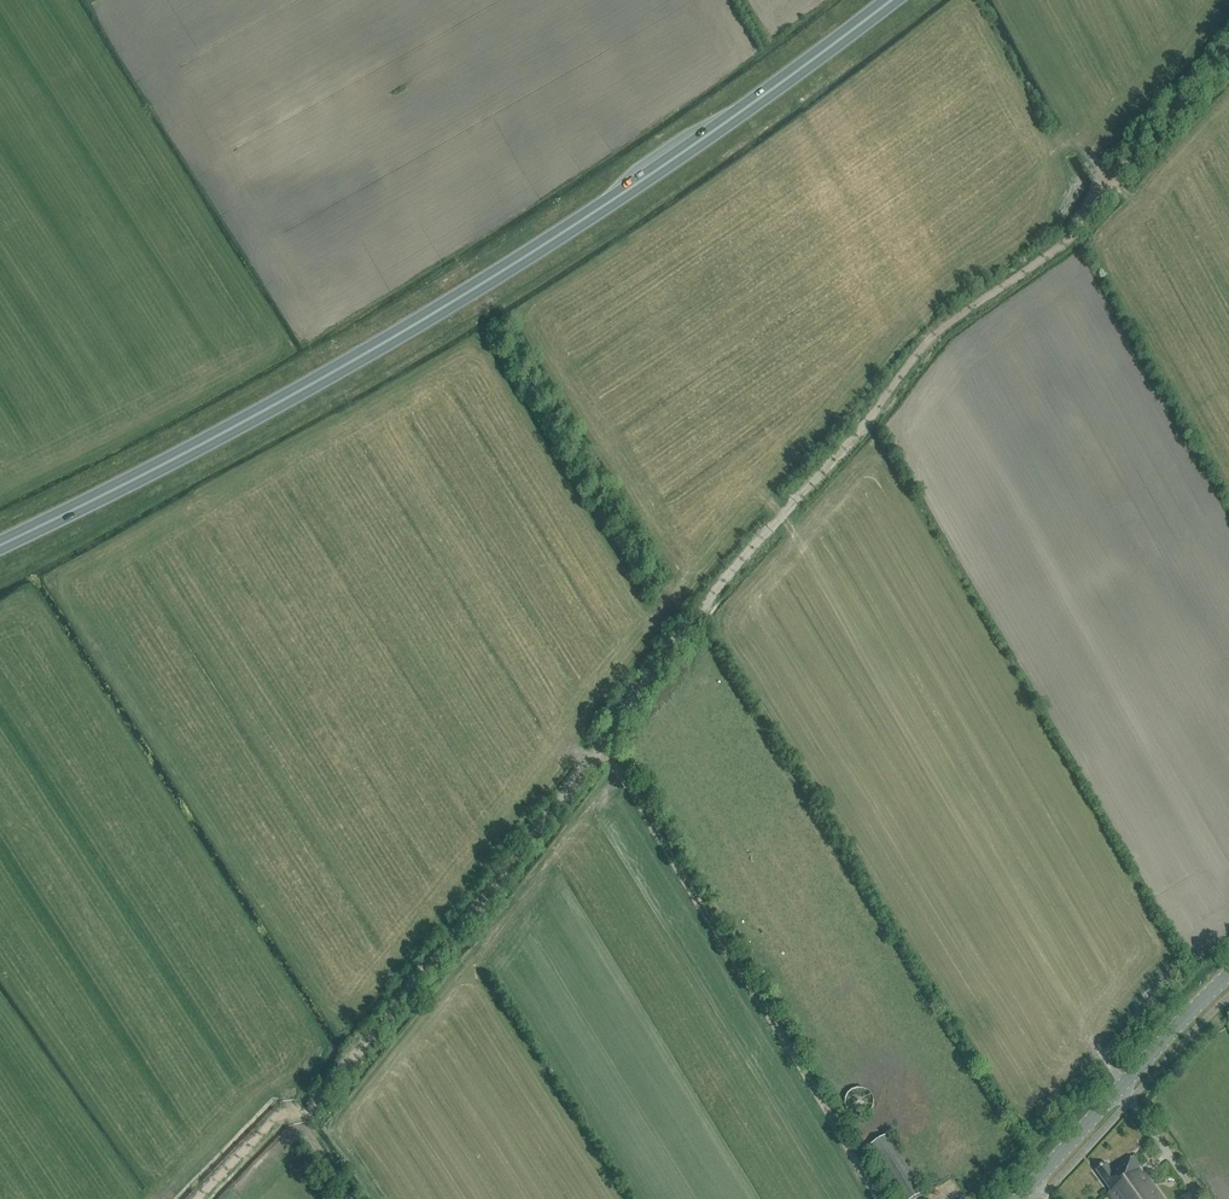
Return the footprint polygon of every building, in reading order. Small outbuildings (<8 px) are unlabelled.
[(859,1117),(862,1117),(864,1116),(866,1115),(869,1113),(871,1111),(872,1108),(873,1105),(874,1102),(873,1100),(873,1097),(871,1094),(869,1092),(867,1090),(865,1089),(862,1088),(859,1087),(857,1088),(854,1089),(851,1090),(849,1092),(847,1094),(846,1096),(845,1099),(844,1102),(845,1105),(846,1108),(847,1110),(849,1112),(850,1114),(853,1116),(856,1117),(859,1117)] [(867,1147),(899,1198),(914,1198),(926,1192),(891,1133),(867,1147)] [(1112,1198),(1161,1198),(1144,1174),(1143,1174),(1139,1169),(1140,1168),(1133,1158),(1113,1172),(1108,1164),(1098,1171),(1112,1192),(1109,1194),(1112,1198)]
